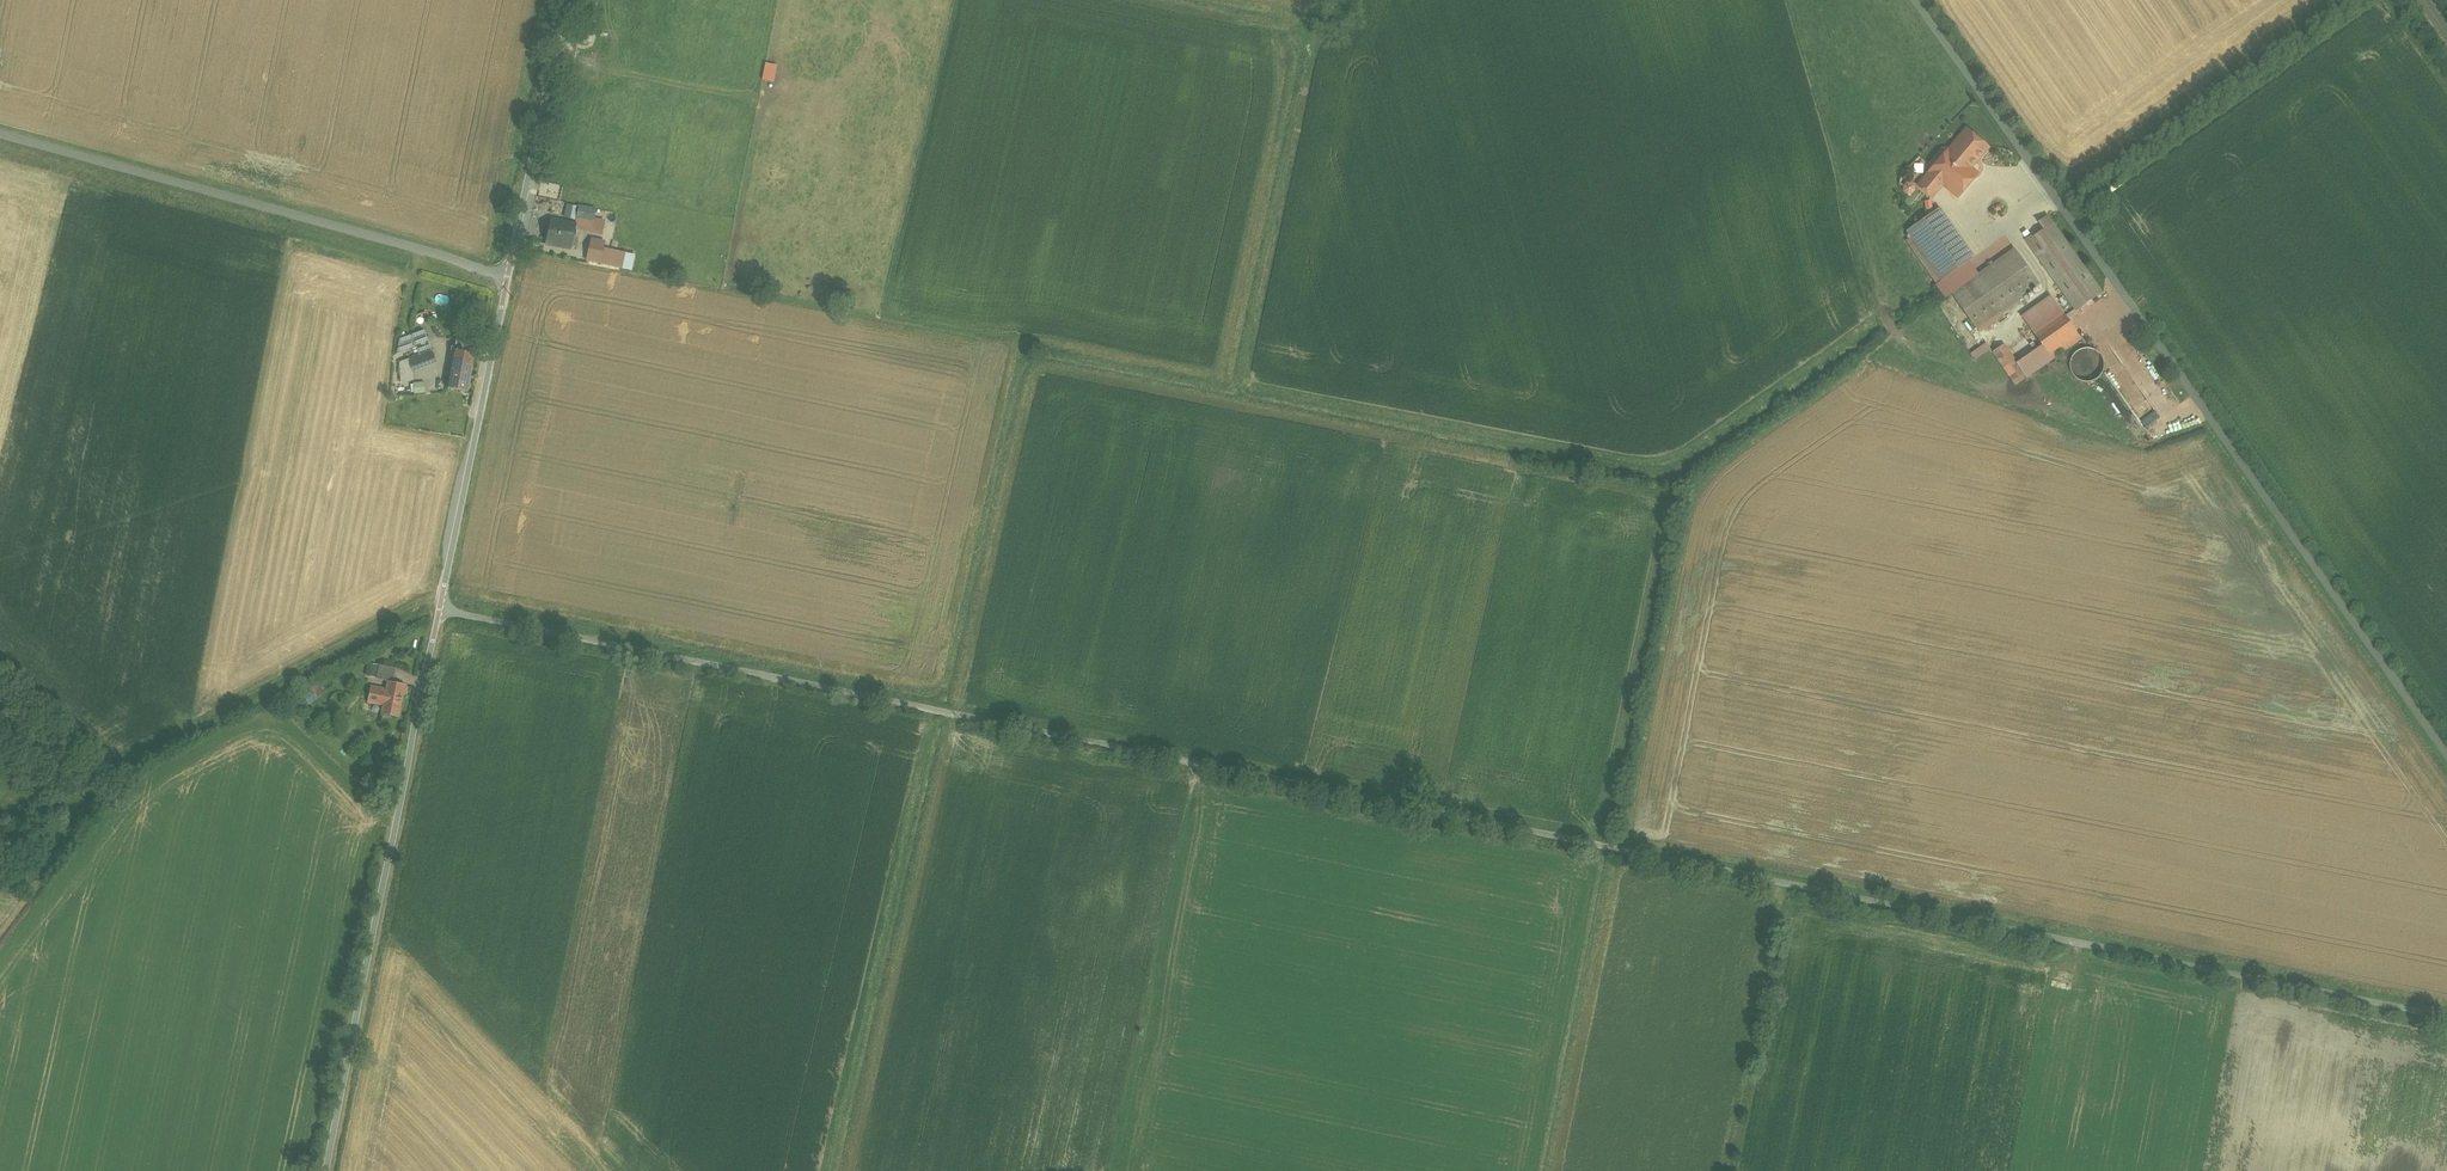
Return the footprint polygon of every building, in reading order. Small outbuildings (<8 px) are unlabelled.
[(764,80),(777,82),(780,64),(767,62),(764,80)] [(1988,148),(1967,130),(1919,185),(1932,197),(1943,184),(1958,196),(1975,177),(1967,170),(1975,160),(1976,161),(1988,148)] [(605,222),(593,220),(596,209),(567,204),(563,221),(551,220),(546,243),(556,245),(556,246),(571,249),(572,245),(571,245),(575,228),(602,233),(605,222)] [(1975,257),(1941,208),(1903,234),(1938,284),(1969,262),(1975,257)] [(2102,293),(2047,216),(2038,222),(2044,229),(2027,241),(2077,311),(2102,293)] [(605,242),(592,239),(587,260),(600,263),(603,248),(605,242)] [(625,253),(603,248),(600,263),(622,268),(625,253)] [(1978,275),(1952,294),(1976,328),(2040,283),(2016,249),(1978,275)] [(1952,294),(1978,275),(1969,262),(1938,284),(1947,297),(1952,294)] [(2051,296),(2022,317),(2041,344),(2053,359),(2082,338),(2051,296)] [(1986,342),(1971,354),(1975,360),(1991,349),(1986,342)] [(2016,361),(2004,344),(1993,352),(2016,385),(2028,377),(2016,361)] [(2041,344),(2016,361),(2028,377),(2053,359),(2041,344)] [(2094,349),(2090,348),(2087,348),(2084,348),(2080,349),(2078,351),(2076,352),(2074,354),(2072,356),(2071,360),(2071,361),(2070,363),(2070,365),(2070,367),(2071,369),(2072,372),(2073,374),(2075,376),(2076,378),(2078,379),(2079,380),(2081,381),(2084,382),(2088,382),(2091,382),(2093,381),(2095,380),(2098,379),(2099,377),(2101,376),(2102,374),(2103,372),(2104,370),(2104,368),(2105,366),(2105,364),(2104,361),(2104,359),(2103,358),(2102,355),(2100,353),(2099,352),(2096,350),(2094,349)] [(432,350),(409,359),(413,367),(435,358),(432,350)] [(475,354),(454,350),(447,388),(468,392),(475,354)] [(409,358),(400,362),(401,381),(414,380),(413,367),(409,359),(409,358)] [(428,382),(417,382),(417,393),(428,393),(428,382)] [(2147,429),(2164,418),(2150,399),(2134,410),(2147,429)] [(312,704),(327,692),(319,681),(303,693),(312,704)] [(405,686),(388,682),(386,689),(373,686),(369,704),(383,706),(381,713),(399,717),(405,686)]
